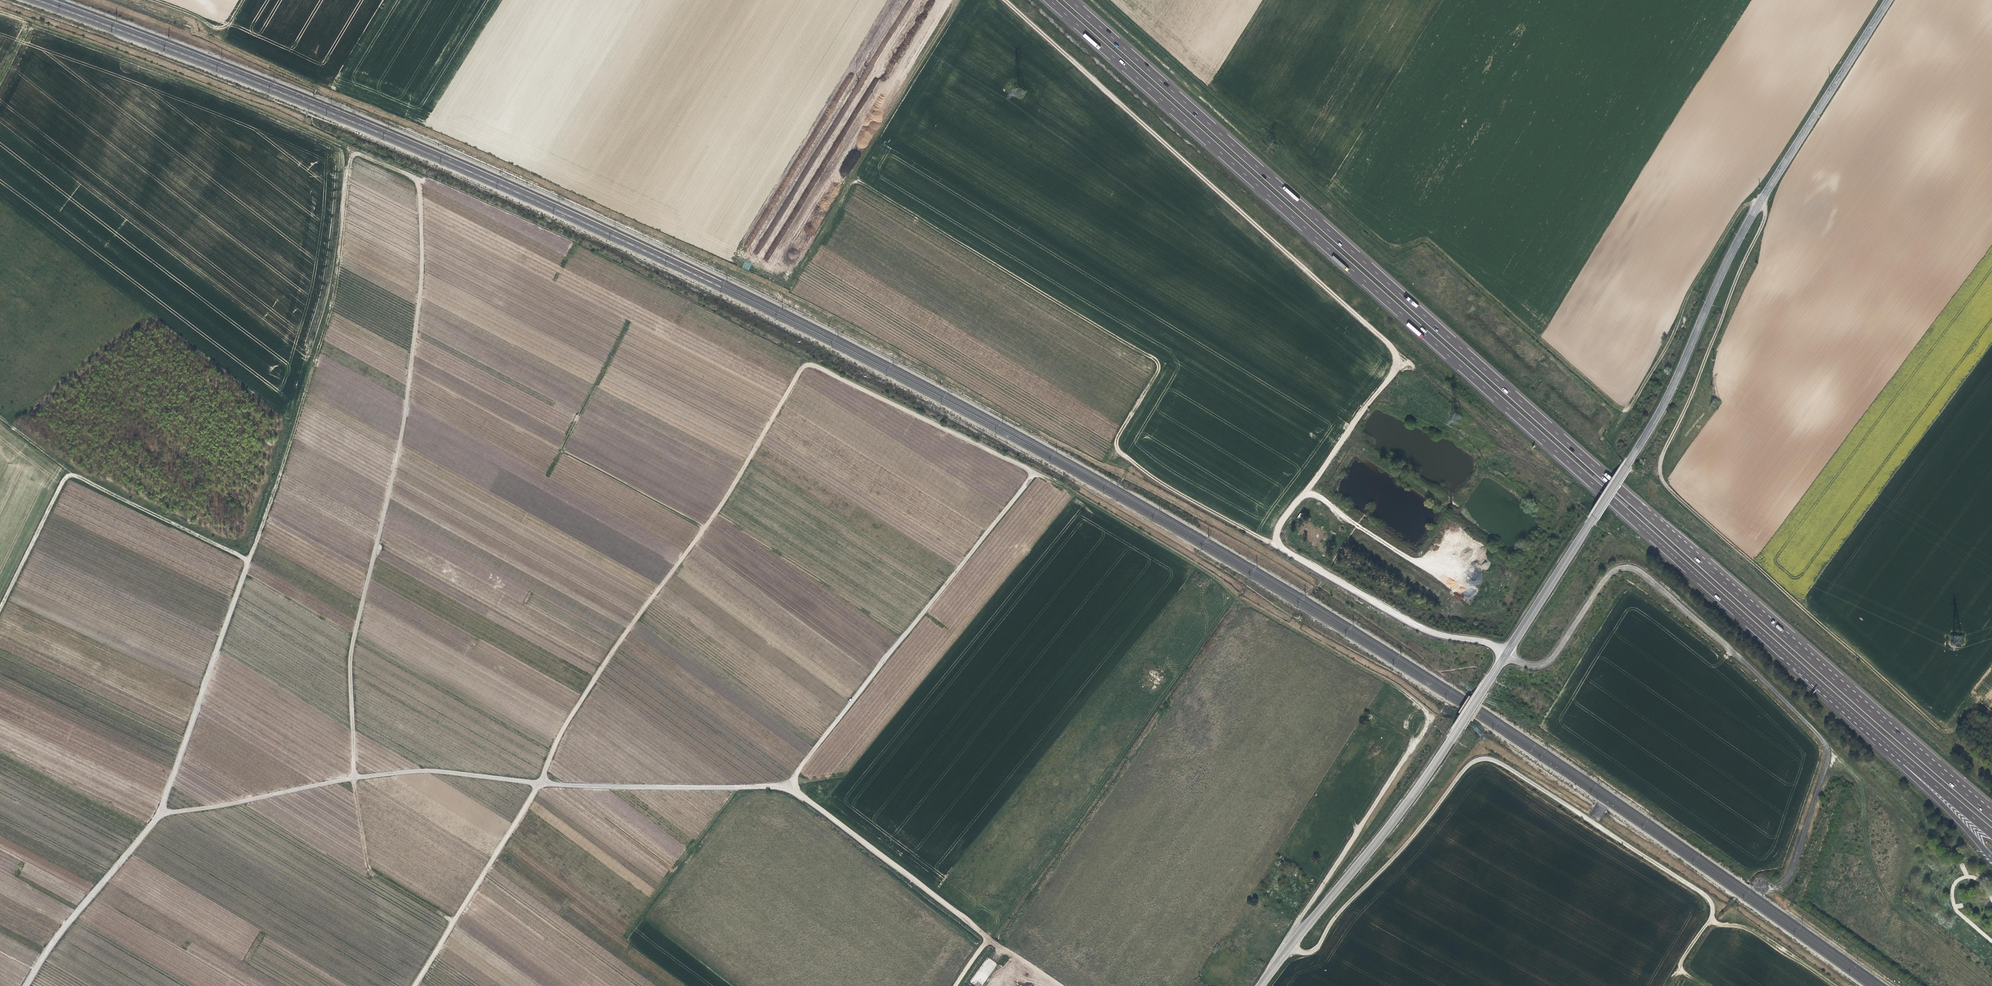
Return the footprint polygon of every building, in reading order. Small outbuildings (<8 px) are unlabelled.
[(745,261),(742,268),(749,270),(751,263),(745,261)] [(1419,336),(1421,334),(1409,322),(1406,325),(1419,336)] [(970,982),(975,985),(982,985),(997,964),(987,957),(970,982)]
